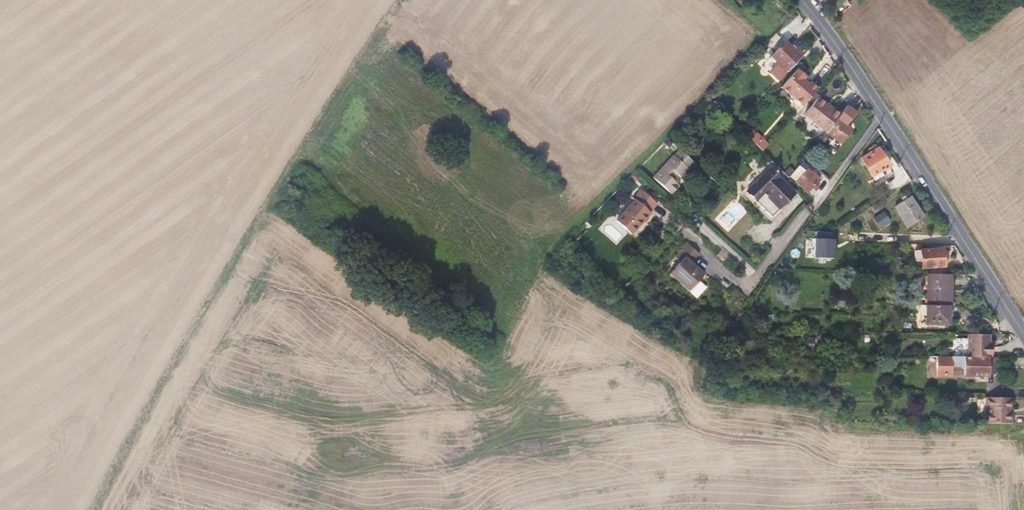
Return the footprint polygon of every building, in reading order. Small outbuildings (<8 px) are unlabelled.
[(786,42),(772,57),(762,67),(770,75),(778,83),(788,72),(789,72),(802,58),(786,42)] [(805,106),(820,90),(812,83),(811,85),(806,80),(808,78),(800,70),(784,88),(805,106)] [(806,113),(827,131),(842,114),(835,108),(833,111),(819,98),(806,113)] [(855,115),(848,106),(842,114),(827,131),(840,143),(850,131),(845,126),(855,115)] [(875,144),(883,135),(879,128),(870,141),(875,144)] [(753,142),(758,147),(764,142),(758,136),(753,142)] [(764,142),(758,147),(764,152),(769,147),(764,142)] [(653,177),(672,195),(680,186),(674,179),(679,175),(682,177),(690,169),(689,168),(693,165),(679,149),(674,154),(666,162),(668,165),(662,170),(661,169),(653,177)] [(881,172),(890,166),(879,149),(863,160),(873,177),(876,175),(878,178),(882,176),(881,172)] [(793,179),(811,161),(806,157),(790,176),(793,179)] [(812,184),(817,178),(807,168),(795,181),(806,191),(812,184)] [(748,191),(772,216),(794,194),(770,171),(748,191)] [(820,176),(817,178),(812,184),(817,188),(825,181),(820,176)] [(647,213),(656,204),(640,190),(632,199),(634,201),(615,222),(631,236),(649,215),(647,213)] [(890,204),(886,198),(874,206),(878,212),(890,204)] [(896,207),(910,227),(924,217),(911,198),(896,207)] [(835,238),(808,237),(807,247),(812,247),(812,258),(835,258),(835,238)] [(692,264),(700,254),(688,244),(675,258),(681,263),(671,274),(699,299),(709,288),(701,281),(706,276),(692,264)] [(943,250),(914,249),(914,261),(921,261),(921,269),(942,270),(943,250)] [(924,273),(924,294),(950,294),(950,274),(924,273)] [(924,294),(924,305),(945,306),(950,306),(950,294),(924,294)] [(924,305),(924,315),(930,315),(945,316),(945,306),(924,305)] [(945,324),(945,316),(930,315),(924,315),(924,324),(945,324)] [(968,334),(967,357),(991,357),(991,346),(989,346),(989,334),(968,334)] [(997,374),(997,357),(992,357),(991,357),(957,357),(957,363),(956,378),(964,378),(964,380),(988,380),(988,374),(997,374)] [(986,398),(986,423),(1010,423),(1011,398),(986,398)]
